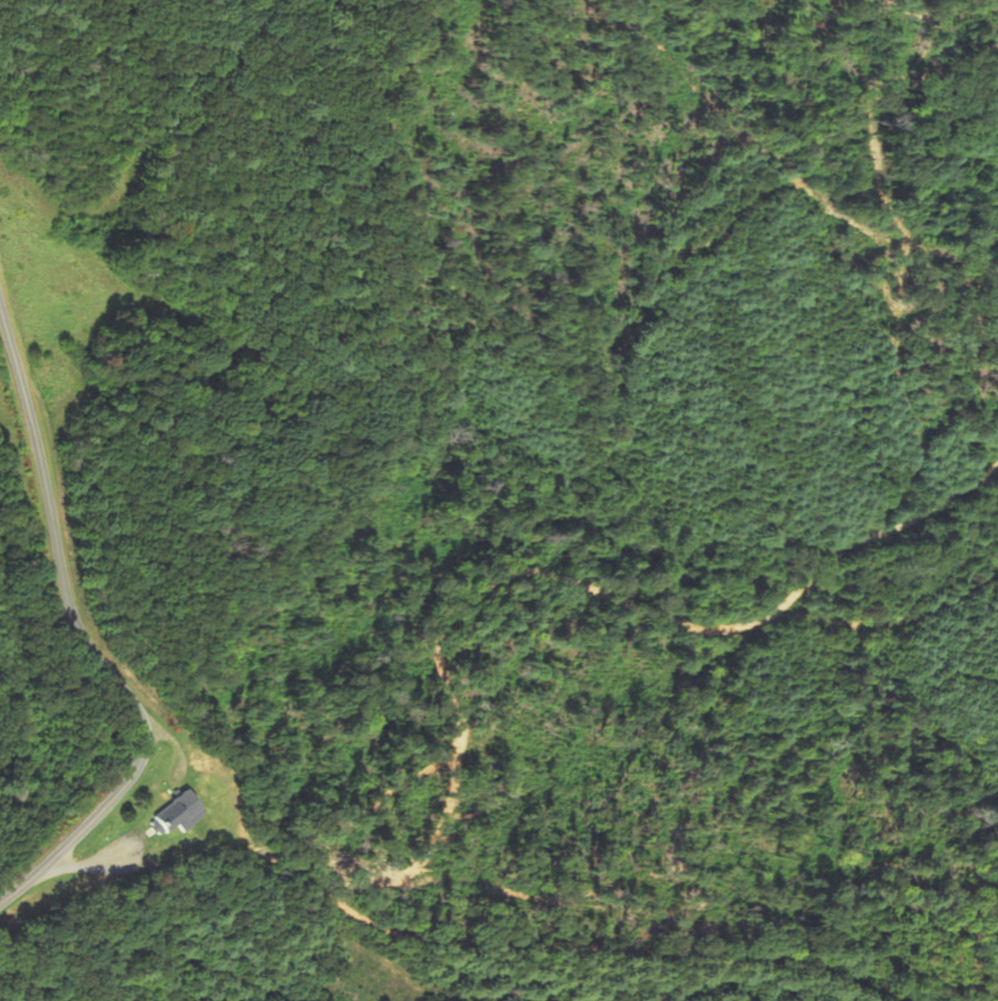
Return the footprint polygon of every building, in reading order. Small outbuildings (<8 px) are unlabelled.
[(187,789),(206,813),(184,830),(178,822),(159,837),(146,821),(187,789)]
